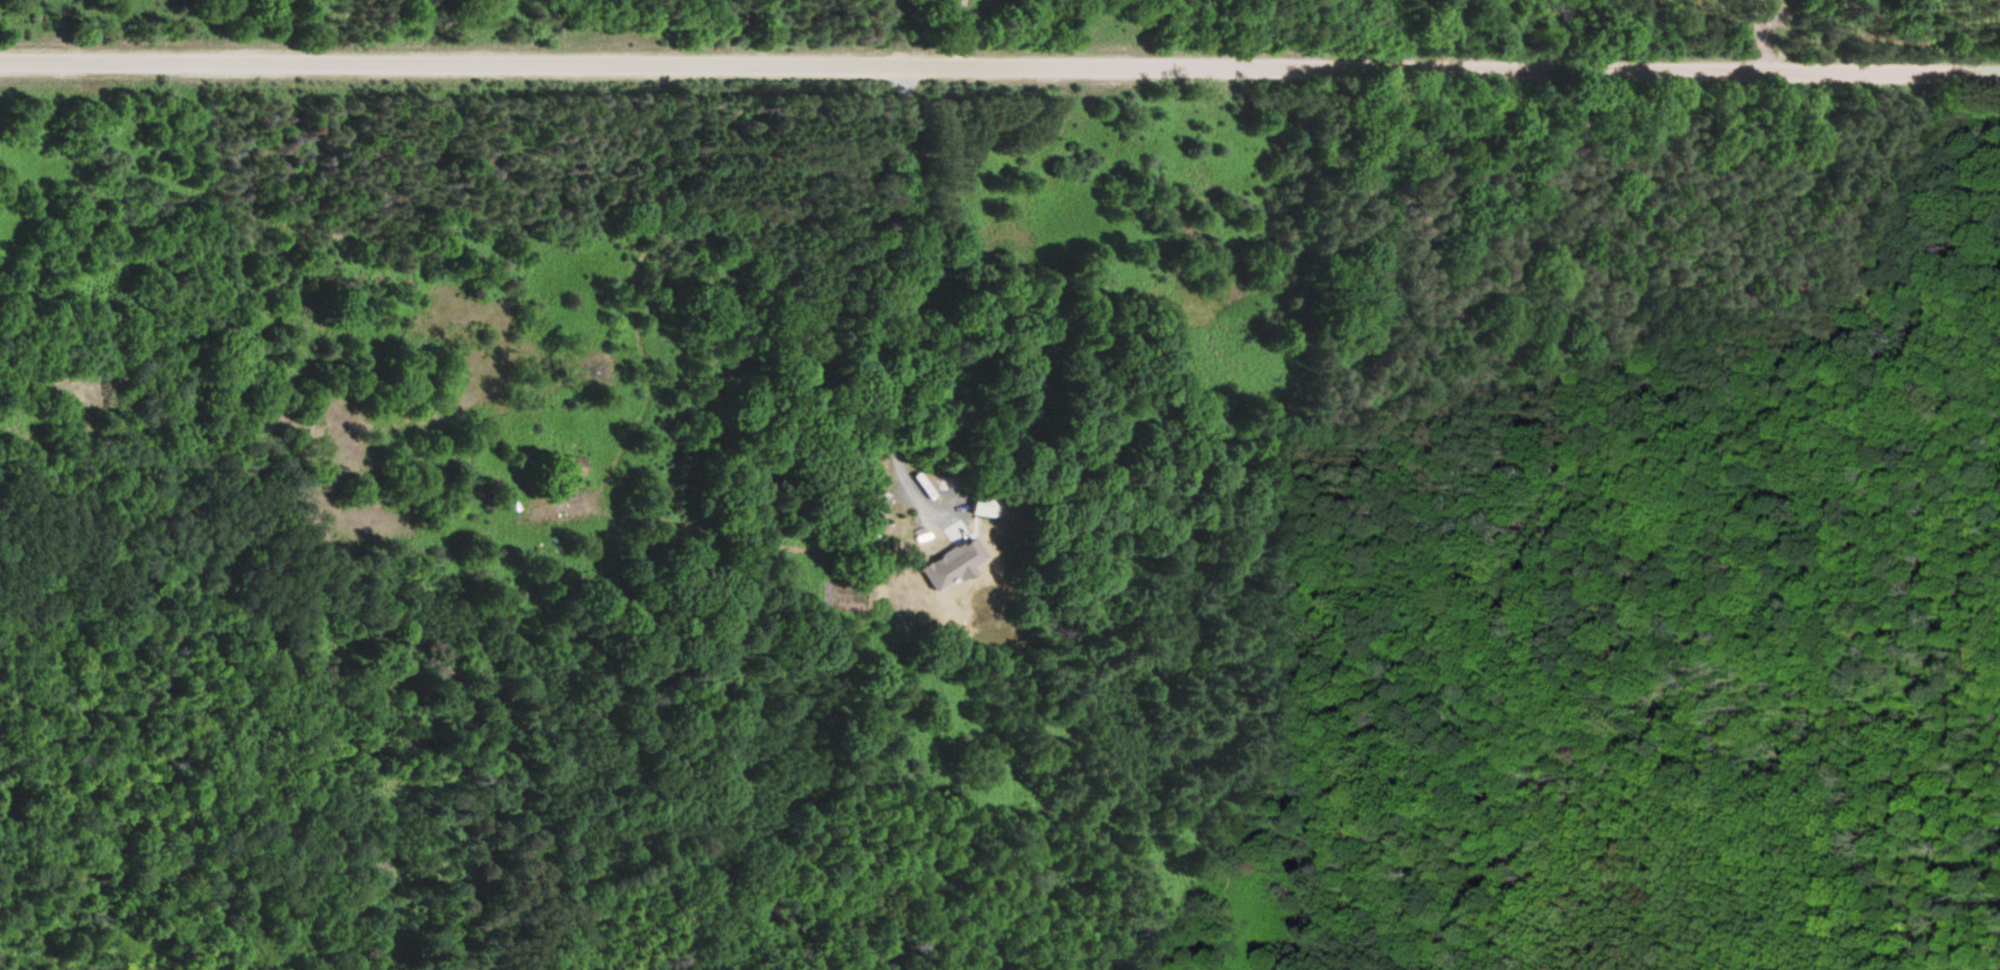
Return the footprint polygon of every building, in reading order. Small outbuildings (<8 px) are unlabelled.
[(912,578),(922,596),(971,569),(961,550),(912,578)]
